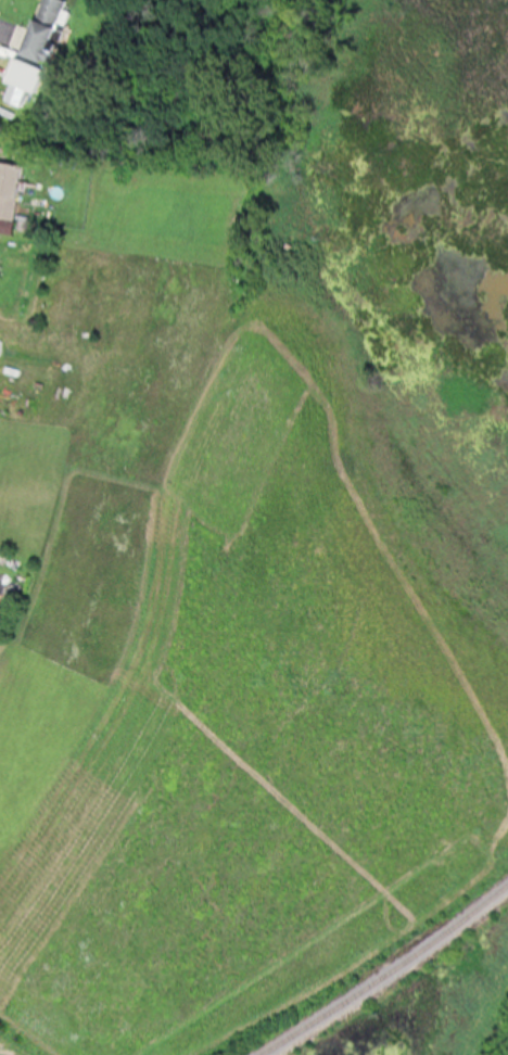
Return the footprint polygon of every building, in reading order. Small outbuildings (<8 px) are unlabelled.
[(56,61),(78,0),(77,0),(45,0),(27,51),(56,61)] [(21,219),(28,164),(4,161),(0,191),(0,216),(21,219)]
